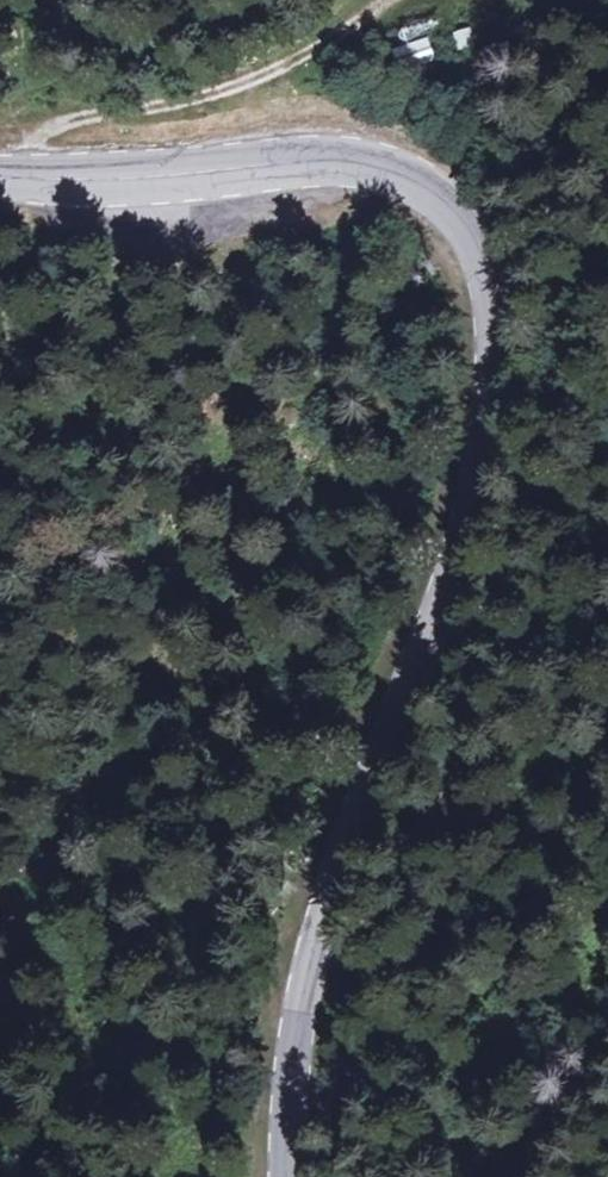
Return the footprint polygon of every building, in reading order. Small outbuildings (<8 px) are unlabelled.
[(400,72),(435,61),(427,36),(392,47),(400,72)]
